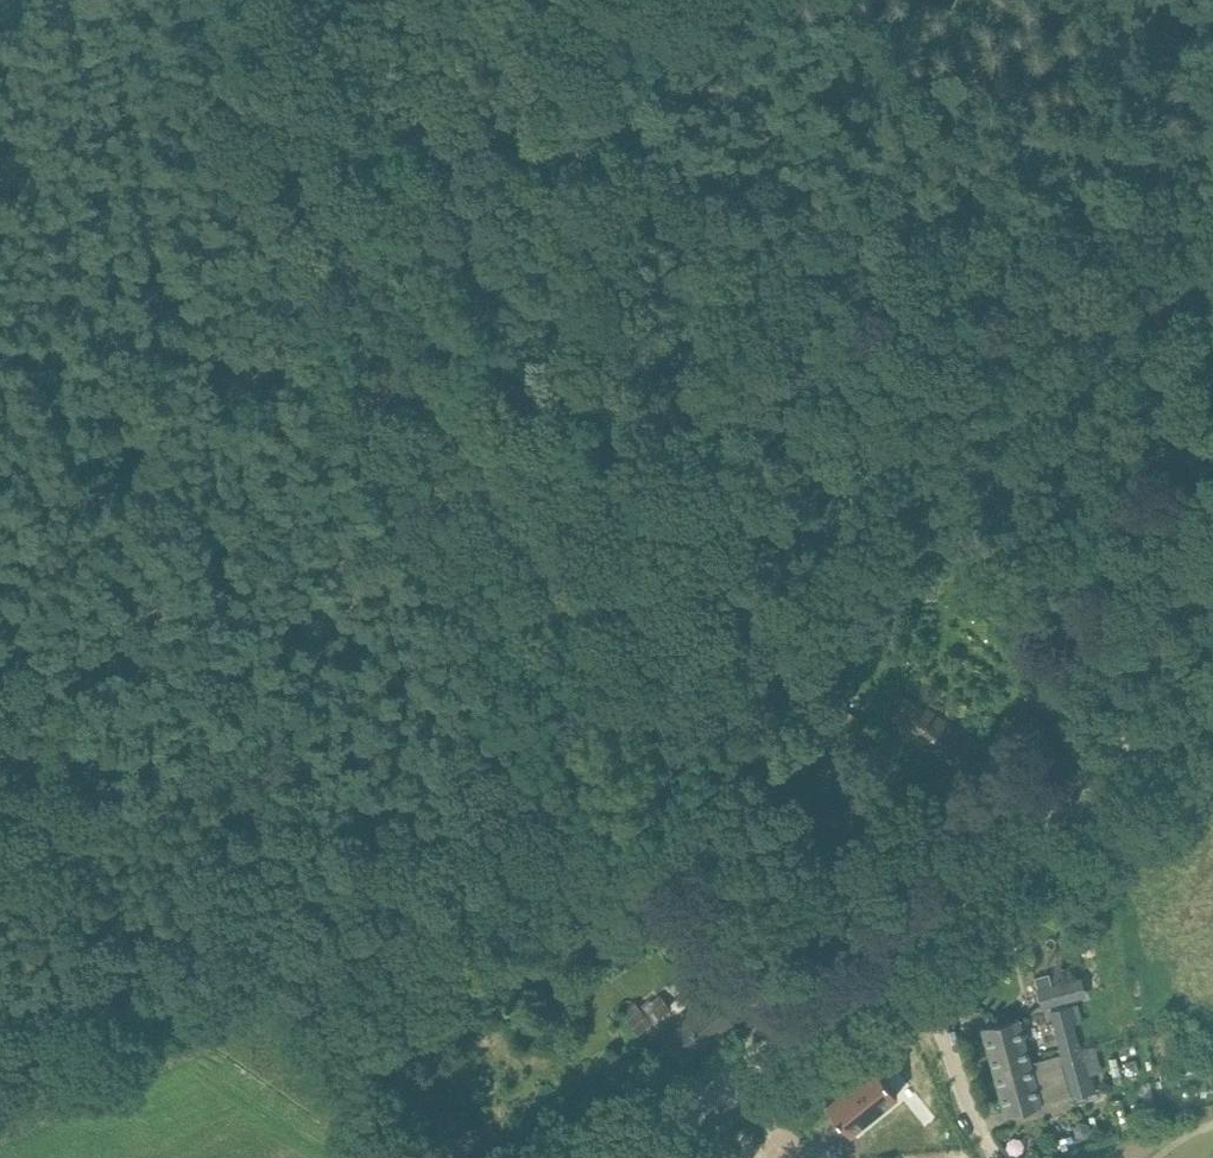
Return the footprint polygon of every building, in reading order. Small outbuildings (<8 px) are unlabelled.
[(856,716),(839,704),(828,720),(844,732),(856,716)] [(918,736),(915,740),(931,751),(933,749),(961,768),(978,744),(924,707),(908,730),(918,736)] [(1037,989),(1042,1007),(1080,997),(1075,979),(1037,989)] [(681,1062),(733,1021),(711,994),(660,1034),(681,1062)] [(636,1003),(623,1013),(638,1033),(670,1008),(659,995),(649,1003),(641,1009),(636,1003)] [(1051,1010),(1062,1053),(1084,1047),(1072,1005),(1051,1010)] [(984,1028),(995,1070),(1029,1061),(1018,1019),(984,1028)] [(1095,1090),(1084,1047),(1062,1053),(1063,1056),(1073,1095),(1073,1096),(1095,1090)] [(1063,1056),(1030,1065),(1040,1103),(1073,1095),(1063,1056)] [(1040,1104),(1040,1103),(1030,1065),(1029,1061),(995,1070),(1006,1113),(1040,1104)] [(873,1065),(825,1103),(849,1133),(897,1095),(873,1065)] [(1089,1126),(1082,1124),(1077,1129),(1079,1137),(1086,1139),(1091,1133),(1089,1126)]
